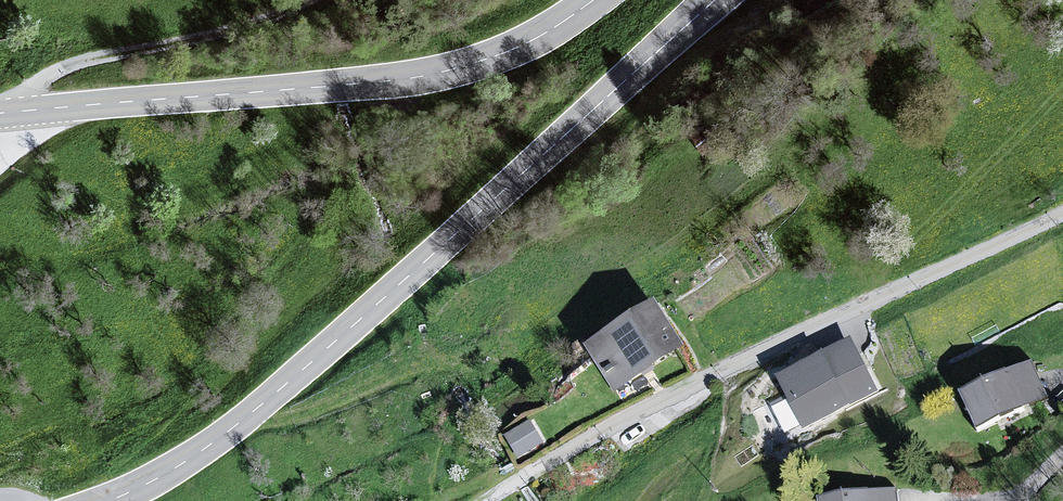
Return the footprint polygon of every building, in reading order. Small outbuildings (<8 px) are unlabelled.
[(659,310),(591,354),(619,397),(687,353),(659,310)] [(856,345),(780,382),(805,432),(881,395),(856,345)] [(1033,366),(962,397),(978,432),(1049,401),(1033,366)] [(530,427),(505,442),(519,464),(543,450),(530,427)] [(831,500),(898,500),(897,492),(831,500)]
